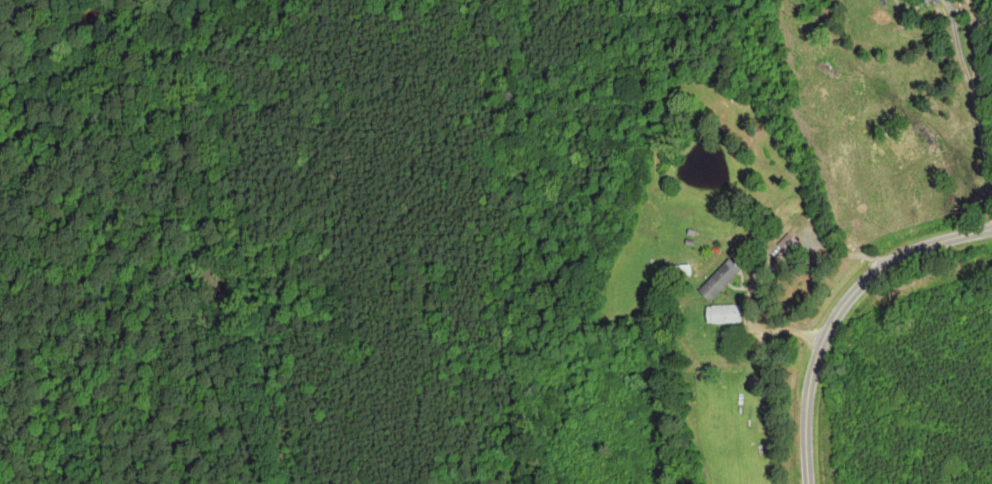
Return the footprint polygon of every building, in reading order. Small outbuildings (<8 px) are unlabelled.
[(774,247),(787,259),(800,243),(788,232),(774,247)] [(739,270),(726,258),(696,290),(709,302),(739,270)] [(737,304),(704,305),(704,323),(737,323),(737,304)]
